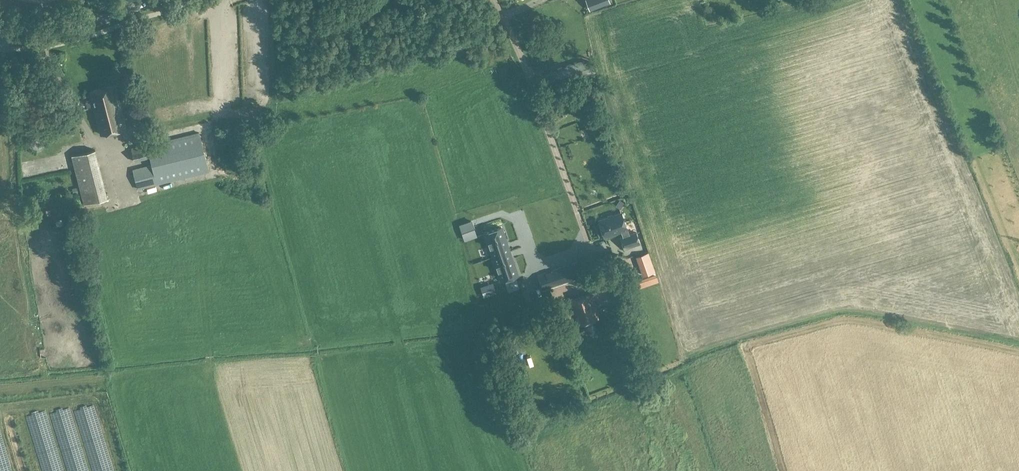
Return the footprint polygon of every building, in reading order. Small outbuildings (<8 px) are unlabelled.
[(584,60),(546,73),(551,87),(595,72),(592,62),(585,64),(584,60)] [(590,80),(584,82),(571,85),(572,89),(573,95),(592,91),(590,80)] [(114,85),(91,91),(95,105),(93,106),(101,134),(126,127),(118,99),(116,92),(118,92),(116,86),(115,87),(114,85)] [(18,122),(19,128),(31,125),(30,119),(18,122)] [(152,164),(133,169),(138,190),(209,172),(199,132),(147,145),(152,164)] [(146,145),(131,148),(135,161),(149,157),(146,145)] [(96,149),(71,156),(84,204),(108,198),(96,149)] [(208,174),(191,178),(193,190),(211,186),(208,174)] [(621,213),(599,221),(604,237),(621,231),(623,237),(621,238),(624,249),(640,244),(636,232),(629,235),(627,229),(621,213)] [(94,227),(97,220),(88,216),(85,224),(94,227)] [(459,224),(460,228),(462,232),(474,228),(471,220),(459,224)] [(157,222),(148,223),(148,232),(157,231),(157,222)] [(501,227),(484,233),(492,256),(509,251),(501,227)] [(509,251),(492,256),(501,280),(517,274),(509,251)] [(580,262),(559,269),(563,282),(584,275),(580,262)] [(90,264),(91,274),(102,273),(101,263),(90,264)] [(162,268),(165,279),(170,277),(167,266),(162,268)] [(559,269),(538,276),(543,288),(563,282),(559,269)] [(492,283),(481,287),(484,296),(495,292),(492,283)] [(590,293),(570,300),(579,325),(599,318),(590,293)]
